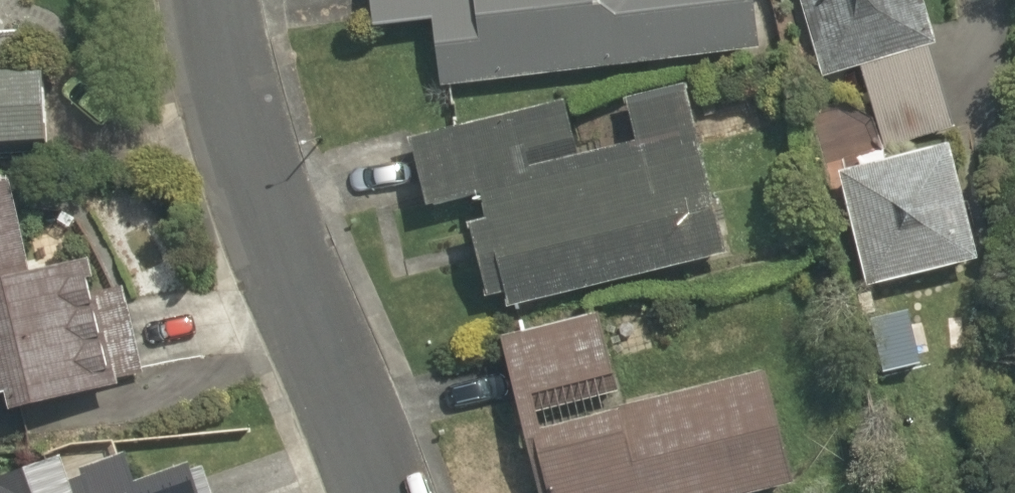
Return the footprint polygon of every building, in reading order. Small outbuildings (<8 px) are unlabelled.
[(434,84),(744,49),(738,0),(356,0),(358,18),(426,10),(434,84)] [(914,41),(905,0),(798,0),(813,65),(861,53),(880,136),(934,123),(914,41)] [(449,204),(475,316),(720,258),(676,73),(611,88),(623,139),(569,152),(556,98),(398,136),(416,212),(449,204)] [(24,138),(23,95),(0,95),(0,139),(24,138)] [(935,137),(832,163),(861,280),(964,255),(935,137)] [(131,379),(114,277),(72,283),(63,223),(4,233),(0,209),(0,400),(131,379)] [(544,492),(737,492),(783,481),(754,372),(614,409),(589,312),(492,338),(515,424),(528,420),(544,492)] [(0,463),(0,492),(181,492),(169,456),(114,474),(105,446),(48,465),(42,447),(0,463)]
